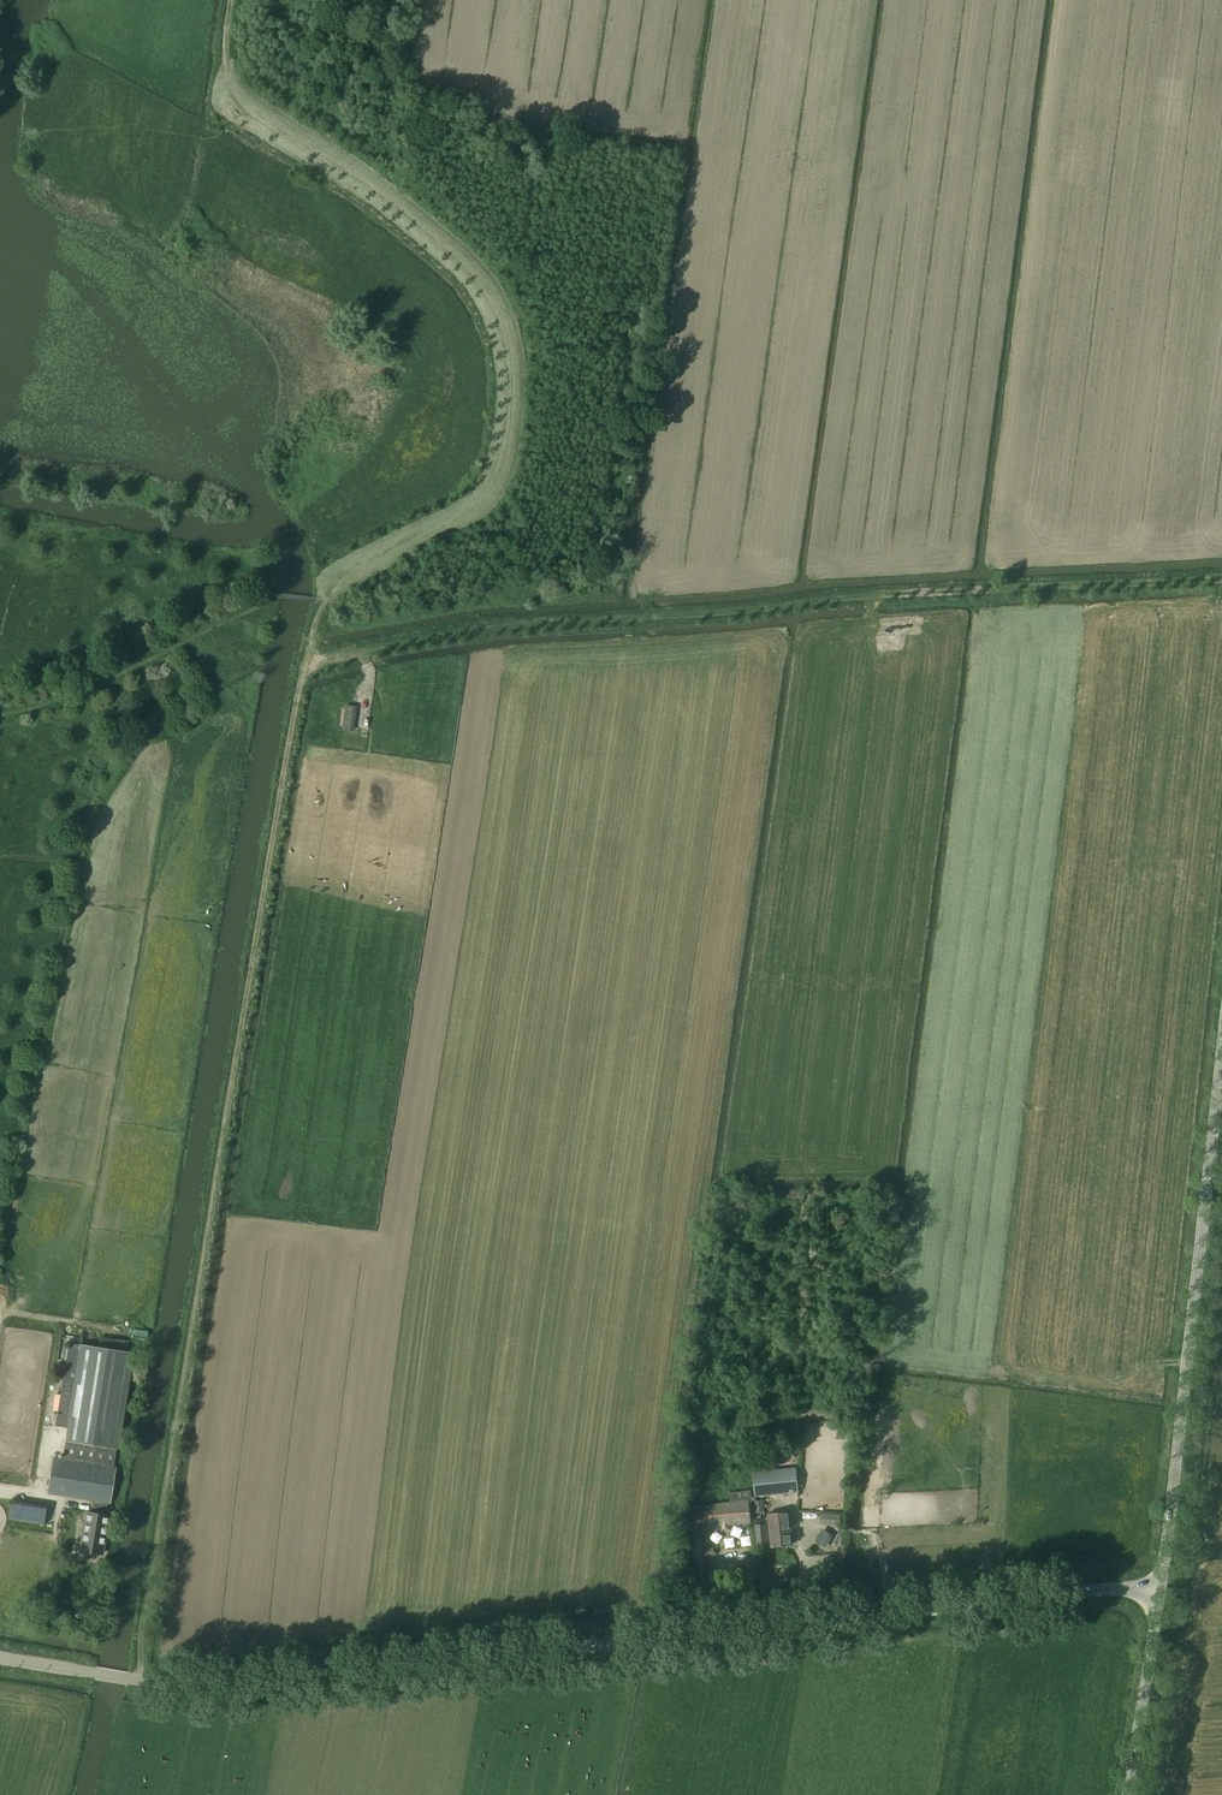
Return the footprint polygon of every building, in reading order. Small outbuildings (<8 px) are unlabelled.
[(357,707),(340,705),(337,728),(341,729),(351,730),(354,731),(357,707)] [(93,1501),(92,1513),(106,1515),(108,1504),(111,1504),(116,1467),(113,1467),(116,1449),(119,1450),(135,1353),(69,1342),(55,1426),(68,1428),(66,1441),(63,1459),(53,1457),(47,1494),(93,1501)] [(755,1496),(798,1492),(796,1467),(753,1471),(755,1496)] [(730,1494),(730,1503),(708,1505),(684,1507),(682,1542),(683,1542),(688,1590),(702,1589),(697,1540),(711,1526),(722,1524),(723,1529),(729,1528),(729,1524),(750,1522),(749,1515),(753,1514),(752,1501),(756,1500),(756,1497),(751,1497),(751,1492),(730,1494)] [(44,1524),(47,1505),(11,1500),(8,1519),(44,1524)] [(87,1512),(82,1542),(81,1550),(102,1554),(109,1515),(106,1515),(92,1513),(87,1512)] [(789,1512),(769,1514),(772,1546),(793,1544),(789,1512)] [(841,1515),(821,1514),(821,1523),(840,1525),(841,1515)] [(758,1547),(767,1546),(765,1524),(756,1524),(758,1547)]
